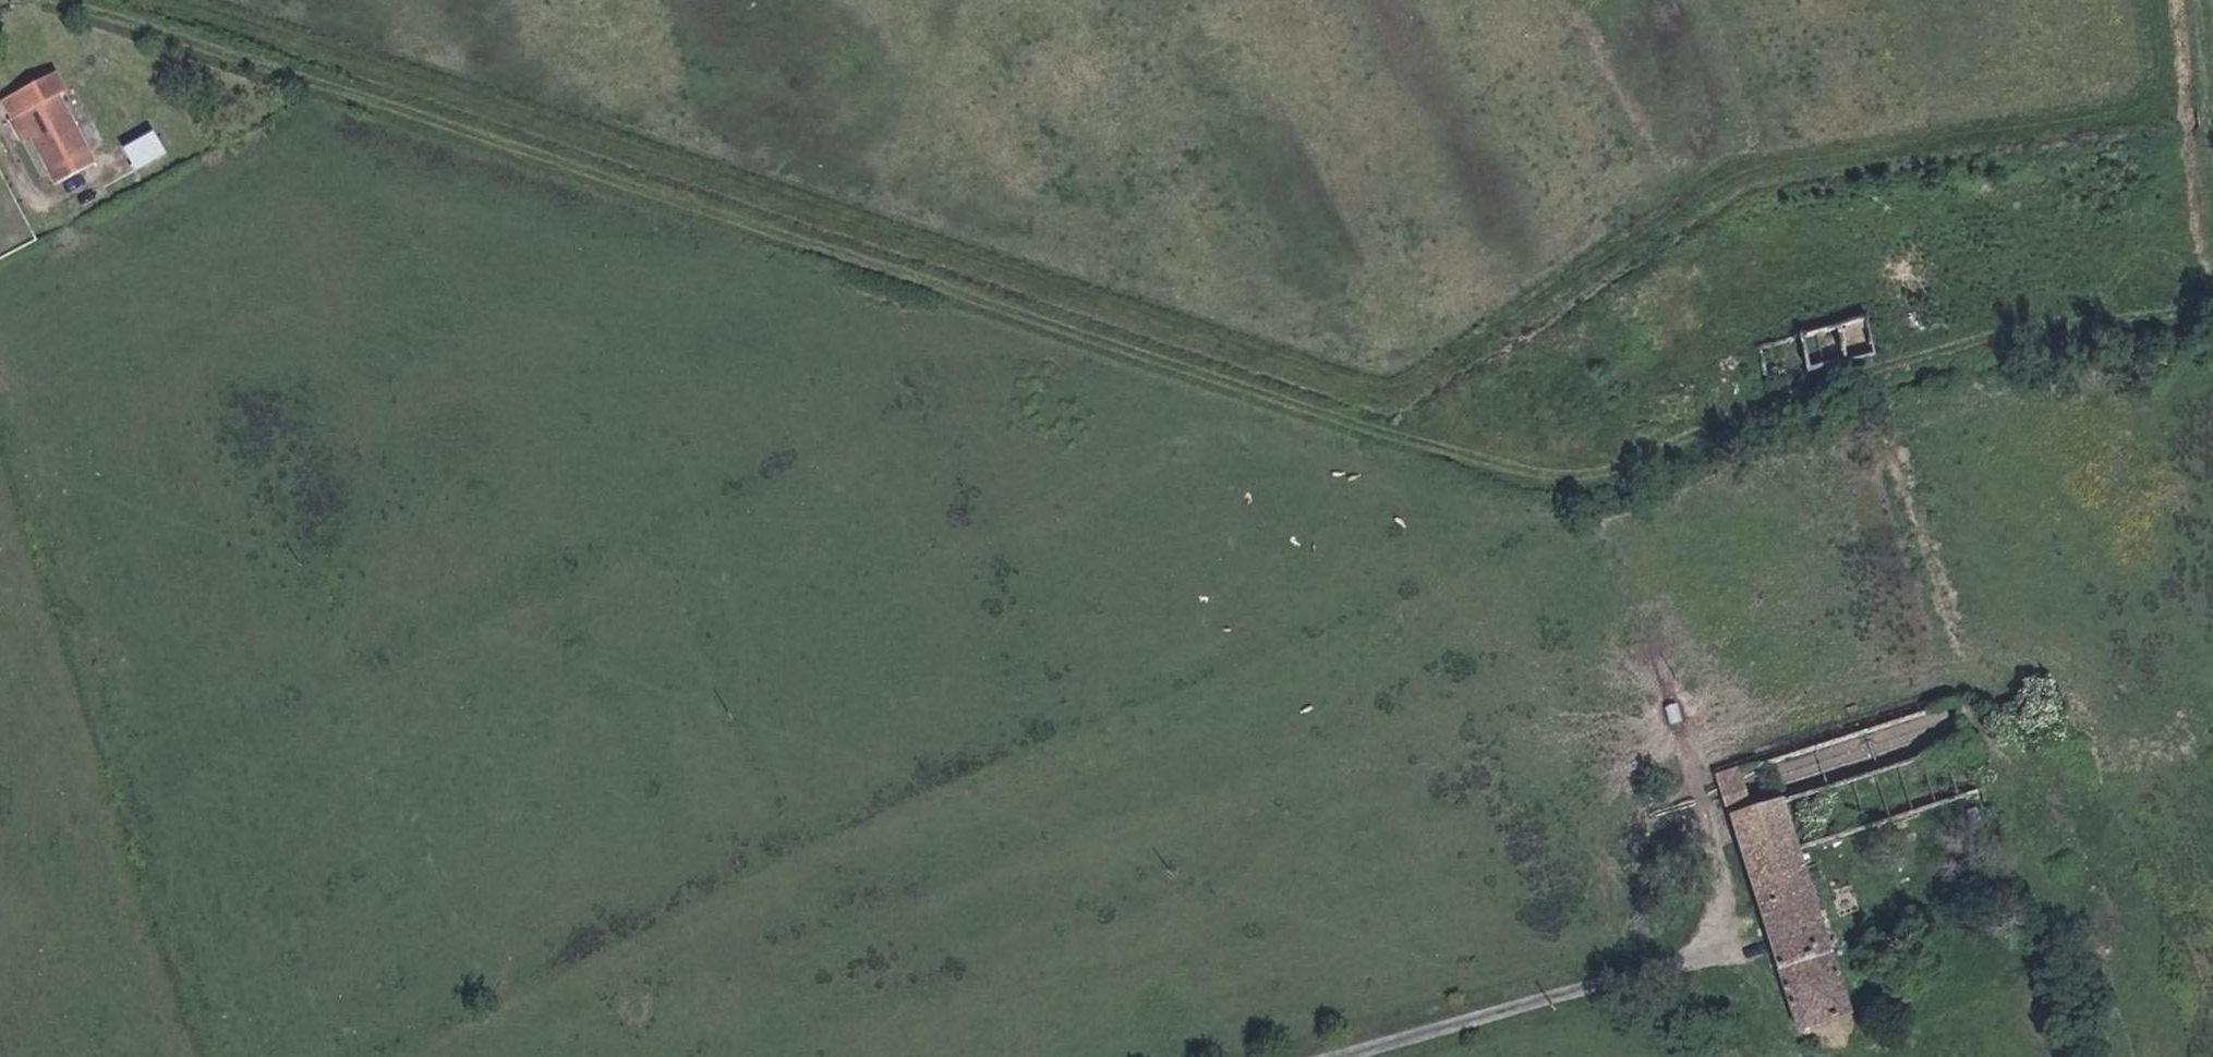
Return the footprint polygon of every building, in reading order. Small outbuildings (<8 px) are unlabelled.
[(53,161),(80,147),(49,94),(57,89),(41,64),(2,86),(14,107),(7,111),(37,170),(53,161)] [(89,165),(80,147),(53,161),(62,181),(89,165)] [(1761,366),(1868,342),(1858,304),(1752,327),(1761,366)] [(1976,778),(1946,685),(1715,763),(1799,1013),(1850,993),(1796,838),(1976,778)]
